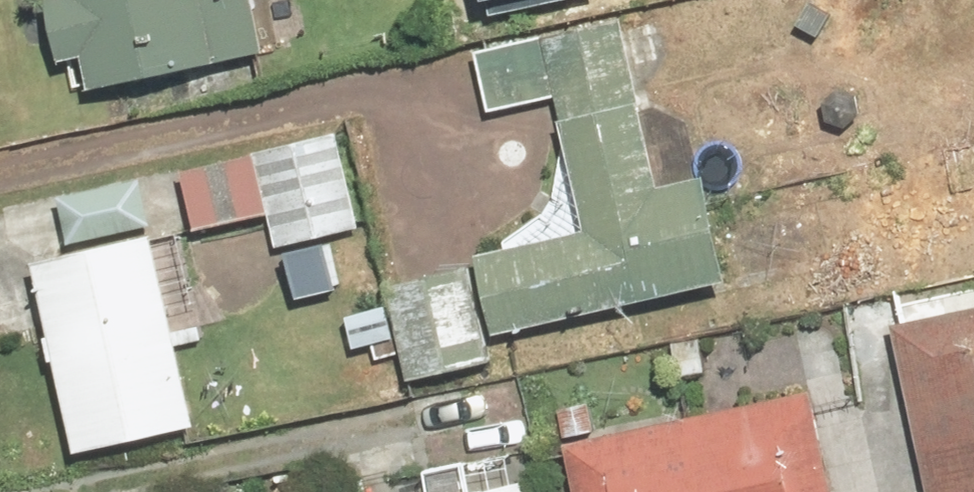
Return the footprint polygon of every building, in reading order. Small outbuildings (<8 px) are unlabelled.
[(88,93),(266,55),(254,0),(46,0),(60,65),(82,61),(88,93)] [(587,234),(477,257),(494,338),(732,289),(708,177),(662,187),(627,22),(481,52),(493,109),(557,96),(587,234)] [(340,133),(181,170),(196,234),(272,217),(279,247),(362,228),(340,133)] [(145,181),(61,199),(70,246),(154,228),(145,181)] [(151,238),(33,265),(77,456),(195,428),(151,238)] [(472,269),(386,285),(406,386),(492,369),(472,269)] [(891,328),(928,491),(973,491),(973,310),(891,328)] [(571,491),(831,491),(810,393),(561,444),(571,491)] [(462,491),(529,491),(526,479),(462,491)]
